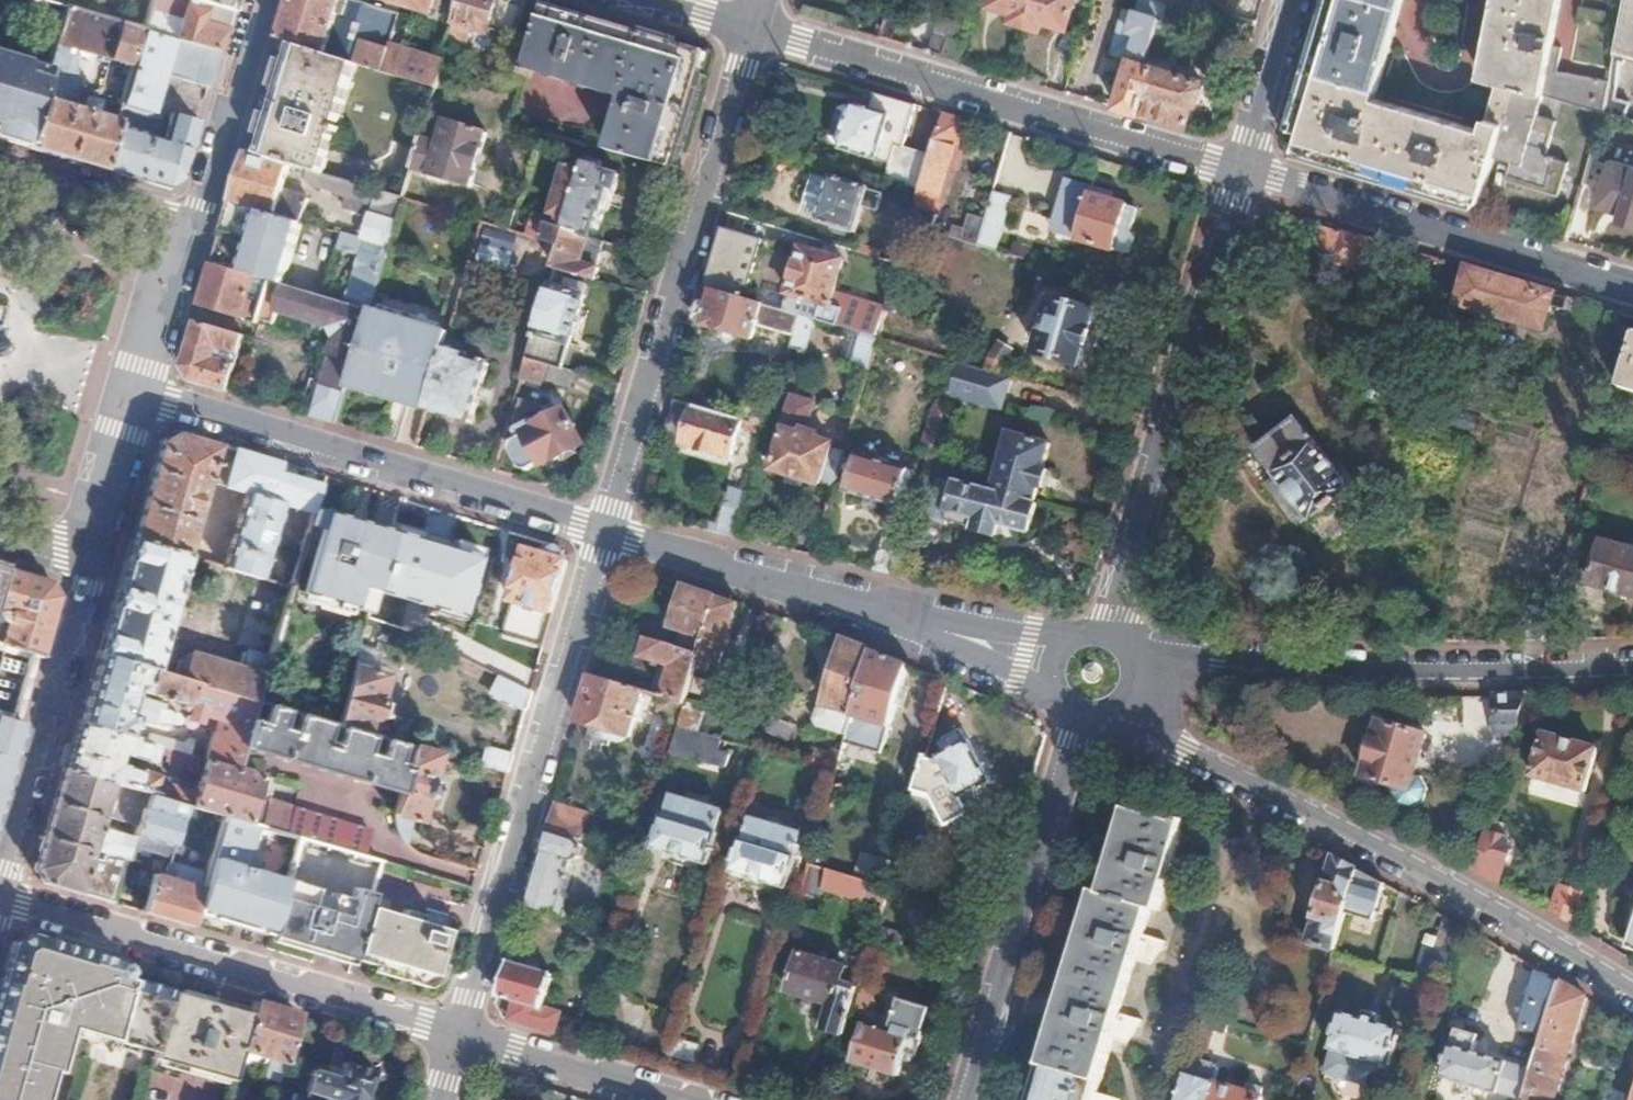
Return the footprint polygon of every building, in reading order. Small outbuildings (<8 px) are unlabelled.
[(229,11),(192,0),(150,0),(141,30),(117,112),(100,170),(164,188),(172,182),(179,179),(196,121),(169,113),(164,125),(157,123),(160,115),(156,113),(167,75),(207,86),(229,11)] [(232,0),(192,0),(229,11),(232,0)] [(374,1),(437,14),(440,0),(374,0),(374,1)] [(493,26),(521,31),(527,0),(460,0),(454,35),(490,42),(493,26)] [(991,4),(1015,11),(1012,21),(1039,29),(1042,19),(1066,26),(1074,0),(993,0),(991,4)] [(1167,7),(1144,0),(1141,0),(1137,12),(1163,20),(1167,7)] [(1207,9),(1176,0),(1169,0),(1167,7),(1163,20),(1162,25),(1199,36),(1207,9)] [(1207,9),(1223,13),(1227,0),(1176,0),(1207,9)] [(1404,0),(1330,0),(1322,27),(1320,34),(1331,37),(1339,12),(1365,20),(1366,23),(1394,32),(1404,0)] [(1561,0),(1495,0),(1489,32),(1497,34),(1511,36),(1516,14),(1535,18),(1532,31),(1554,35),(1561,0)] [(1613,51),(1632,57),(1632,0),(1623,0),(1613,51)] [(593,63),(602,34),(589,30),(592,18),(548,5),(528,69),(570,81),(578,58),(593,63)] [(130,66),(141,30),(65,8),(47,67),(24,147),(100,170),(117,112),(99,107),(99,102),(87,98),(82,110),(73,106),(77,91),(72,48),(130,66)] [(1163,20),(1137,12),(1134,11),(1128,31),(1137,33),(1116,107),(1137,113),(1150,66),(1162,25),(1163,20)] [(965,42),(971,21),(941,12),(934,33),(965,42)] [(1374,100),(1394,32),(1366,23),(1365,20),(1339,12),(1331,37),(1320,34),(1318,44),(1289,139),(1296,141),(1294,149),(1481,204),(1494,157),(1514,87),(1544,96),(1553,98),(1586,107),(1601,112),(1602,110),(1606,86),(1607,81),(1557,69),(1561,48),(1552,45),(1554,35),(1532,31),(1535,18),(1516,14),(1511,36),(1497,34),(1488,80),(1496,82),(1482,132),(1374,100)] [(625,98),(643,33),(592,18),(589,30),(602,34),(593,63),(578,58),(570,81),(625,98)] [(1116,107),(1137,33),(1128,31),(1107,105),(1116,107)] [(1488,80),(1497,34),(1489,32),(1480,79),(1488,80)] [(673,167),(708,52),(643,33),(625,98),(610,150),(673,167)] [(959,62),(965,42),(934,33),(928,53),(959,62)] [(329,156),(358,64),(292,44),(270,114),(263,137),(329,156)] [(47,67),(0,53),(0,140),(24,147),(47,67)] [(1211,87),(1206,83),(1150,66),(1137,113),(1192,129),(1198,109),(1204,107),(1211,87)] [(1606,86),(1602,110),(1601,112),(1632,121),(1632,94),(1606,86)] [(1568,162),(1546,155),(1556,122),(1538,117),(1544,96),(1514,87),(1494,157),(1511,162),(1505,181),(1558,196),(1568,162)] [(907,147),(920,107),(879,95),(877,94),(873,104),(859,99),(845,147),(892,162),(886,179),(922,190),(932,155),(907,147)] [(845,147),(859,99),(846,95),(831,143),(845,147)] [(1601,112),(1601,116),(1597,129),(1632,139),(1632,121),(1601,112)] [(941,201),(951,167),(954,166),(959,152),(956,151),(966,120),(945,114),(932,155),(922,190),(911,224),(911,227),(929,232),(938,201),(941,201)] [(472,186),(489,134),(445,120),(438,142),(422,137),(413,169),(472,186)] [(323,176),(329,156),(263,137),(257,157),(293,167),(305,171),(323,176)] [(309,198),(286,192),(293,167),(257,157),(246,153),(241,167),(231,200),(261,209),(261,211),(275,215),(302,222),(309,198)] [(604,209),(612,187),(617,189),(621,174),(602,168),(604,162),(587,157),(582,171),(562,165),(558,176),(564,178),(554,212),(569,216),(565,228),(590,236),(600,208),(604,209)] [(390,246),(404,199),(323,176),(305,171),(303,178),(325,188),(346,194),(344,200),(343,207),(370,215),(362,238),(390,246)] [(1606,172),(1596,205),(1632,217),(1632,180),(1606,172)] [(872,188),(835,178),(834,181),(820,177),(813,179),(803,210),(805,214),(821,219),(821,223),(857,233),(865,207),(882,212),(886,196),(871,191),(872,188)] [(1069,180),(1055,230),(1079,236),(1078,242),(1115,253),(1116,251),(1131,255),(1136,238),(1133,236),(1140,211),(1108,202),(1090,197),(1093,186),(1069,180)] [(1108,202),(1111,192),(1093,186),(1090,197),(1108,202)] [(996,251),(1012,198),(993,192),(985,218),(977,246),(996,251)] [(287,273),(302,222),(275,215),(261,211),(261,209),(231,200),(221,235),(216,253),(287,273)] [(584,263),(590,246),(602,249),(605,240),(590,236),(565,228),(555,225),(556,220),(534,213),(530,227),(546,231),(543,240),(561,245),(555,267),(596,279),(600,267),(584,263)] [(977,246),(985,218),(971,214),(962,241),(977,246)] [(1374,266),(1381,242),(1319,223),(1313,242),(1325,251),(1374,266)] [(746,300),(763,241),(723,228),(706,288),(712,290),(746,300)] [(1078,242),(1079,236),(1055,230),(1052,240),(1076,247),(1078,242)] [(371,308),(390,246),(362,238),(342,232),(334,258),(356,264),(344,304),(371,312),(371,308)] [(879,258),(881,250),(861,244),(858,252),(879,258)] [(834,292),(844,260),(803,248),(789,295),(822,305),(817,321),(863,335),(877,340),(887,307),(834,292)] [(287,273),(216,253),(212,266),(271,283),(284,287),(287,273)] [(265,303),(271,283),(212,266),(200,308),(243,320),(250,298),(265,303)] [(1564,310),(1568,297),(1565,297),(1466,267),(1456,303),(1542,329),(1549,305),(1564,310)] [(570,369),(595,286),(569,279),(566,289),(549,284),(535,333),(551,338),(544,361),(557,365),(570,369)] [(348,387),(371,312),(344,304),(284,287),(271,283),(265,303),(259,321),(275,326),(279,313),(330,328),(336,337),(312,417),(337,425),(348,387)] [(791,337),(797,316),(746,300),(712,290),(708,302),(700,306),(696,319),(709,329),(751,341),(755,327),(791,337)] [(1095,312),(1052,299),(1037,352),(1079,364),(1095,312)] [(427,412),(447,345),(451,332),(371,308),(371,312),(348,387),(427,412)] [(803,352),(813,320),(812,320),(797,316),(791,337),(788,348),(803,352)] [(228,392),(245,336),(196,321),(183,366),(190,381),(228,392)] [(1617,387),(1632,391),(1632,333),(1617,387)] [(868,372),(877,340),(863,335),(854,367),(868,372)] [(1002,364),(1011,350),(998,342),(992,351),(987,358),(983,370),(985,371),(998,374),(1002,364)] [(471,425),(491,365),(467,358),(469,352),(447,345),(427,412),(471,425)] [(551,384),(557,365),(544,361),(529,356),(521,382),(540,387),(542,381),(551,384)] [(977,401),(985,371),(983,370),(956,362),(947,393),(977,401)] [(572,389),(583,372),(570,369),(557,365),(551,384),(572,389)] [(1001,408),(1010,378),(998,374),(985,371),(977,401),(1001,408)] [(931,449),(947,393),(940,390),(923,446),(931,449)] [(584,445),(566,412),(556,417),(553,413),(550,414),(545,407),(523,399),(515,420),(518,425),(516,428),(520,435),(513,438),(512,441),(511,450),(520,467),(531,471),(554,457),(555,460),(564,456),(567,458),(578,453),(576,449),(584,445)] [(730,458),(742,420),(695,407),(684,445),(730,458)] [(1361,507),(1295,419),(1254,449),(1320,538),(1327,533),(1331,538),(1353,522),(1349,516),(1361,507)] [(830,447),(831,443),(816,438),(818,433),(802,428),(800,434),(784,429),(772,471),(819,485),(821,482),(833,485),(843,451),(830,447)] [(993,490),(941,475),(929,515),(948,520),(949,517),(973,524),(973,527),(999,534),(1002,523),(1028,531),(1041,485),(1046,486),(1051,465),(1046,464),(1053,441),(1011,429),(993,490)] [(313,510),(322,477),(243,453),(175,434),(160,440),(132,539),(185,555),(208,482),(244,494),(222,566),(290,586),(293,575),(262,566),(281,504),(311,514),(313,510)] [(847,491),(899,507),(910,470),(858,454),(847,491)] [(325,514),(313,510),(311,514),(309,521),(305,536),(293,575),(290,586),(289,589),(367,612),(374,591),(388,544),(391,532),(326,512),(325,514)] [(305,536),(309,521),(298,518),(293,533),(305,536)] [(392,532),(374,591),(458,617),(476,558),(392,532)] [(893,575),(903,544),(883,537),(874,570),(893,575)] [(156,654),(180,574),(194,578),(199,560),(194,558),(185,555),(132,539),(119,582),(117,589),(102,638),(156,654)] [(1600,543),(1588,583),(1632,598),(1632,553),(1600,543)] [(544,641),(567,561),(561,547),(556,546),(544,556),(526,550),(510,600),(518,603),(509,630),(544,641)] [(209,563),(212,552),(197,547),(194,558),(199,560),(209,563)] [(58,597),(50,581),(3,567),(0,575),(0,643),(30,653),(40,656),(58,597)] [(698,655),(716,595),(684,584),(670,627),(677,630),(671,647),(698,655)] [(720,667),(738,603),(726,598),(716,595),(698,655),(695,667),(707,672),(710,663),(720,667)] [(535,670),(541,644),(445,620),(442,628),(450,632),(535,670)] [(671,647),(677,630),(670,627),(665,645),(671,647)] [(151,671),(156,654),(102,638),(97,655),(151,671)] [(695,667),(698,655),(671,647),(665,645),(648,639),(641,657),(660,663),(658,670),(671,675),(664,696),(685,702),(686,698),(695,667)] [(852,719),(873,651),(852,643),(845,641),(825,707),(818,710),(814,719),(821,730),(846,737),(852,719)] [(9,721),(30,653),(0,643),(0,718),(9,721)] [(256,702),(269,657),(247,650),(245,655),(242,654),(237,668),(189,653),(176,663),(171,677),(256,702)] [(375,671),(379,658),(356,651),(352,661),(352,664),(375,671)] [(897,703),(908,664),(879,653),(873,651),(852,719),(845,744),(883,754),(897,703)] [(251,718),(256,702),(171,677),(151,671),(97,655),(84,701),(78,721),(127,736),(134,716),(152,722),(153,718),(176,723),(180,717),(176,711),(162,707),(163,701),(131,691),(134,686),(183,702),(184,703),(182,708),(217,718),(212,732),(209,732),(207,738),(193,735),(192,738),(187,736),(183,739),(181,742),(148,733),(145,741),(160,746),(167,748),(235,768),(242,746),(251,718)] [(379,700),(387,675),(375,671),(352,664),(333,724),(340,726),(368,735),(374,716),(379,700)] [(523,711),(528,693),(491,674),(483,690),(523,711)] [(630,735),(644,691),(590,675),(577,721),(606,730),(609,737),(622,741),(626,737),(630,735)] [(681,716),(685,702),(664,696),(661,696),(657,709),(681,716)] [(1514,734),(1526,696),(1494,696),(1495,734),(1514,734)] [(694,730),(702,704),(686,698),(685,702),(681,716),(678,725),(694,730)] [(384,719),(389,703),(379,700),(374,716),(384,719)] [(364,750),(368,735),(340,726),(335,743),(322,739),(327,723),(298,714),(293,731),(279,726),(284,710),(264,704),(259,721),(251,718),(242,746),(336,775),(399,794),(408,764),(397,761),(401,745),(383,739),(378,755),(364,750)] [(21,724),(9,721),(0,718),(0,756),(11,759),(16,742),(21,724)] [(253,796),(259,775),(235,768),(167,748),(165,757),(170,759),(169,762),(200,772),(195,789),(160,781),(161,776),(117,762),(120,753),(140,760),(140,758),(142,756),(144,756),(155,760),(160,746),(145,741),(127,736),(78,721),(71,743),(64,767),(144,791),(189,805),(222,815),(256,825),(362,857),(370,831),(266,799),(253,796)] [(1415,775),(1427,736),(1382,722),(1365,777),(1397,786),(1394,793),(1399,804),(1413,808),(1424,802),(1428,789),(1422,777),(1415,775)] [(694,730),(678,725),(670,751),(725,767),(729,755),(717,752),(721,738),(694,730)] [(601,752),(605,734),(575,728),(571,745),(601,752)] [(967,796),(993,781),(972,738),(968,738),(962,728),(945,736),(946,740),(942,743),(946,753),(942,755),(944,757),(940,759),(937,760),(926,756),(911,806),(932,812),(939,807),(950,827),(952,826),(959,830),(975,822),(975,818),(973,816),(976,814),(967,796)] [(1528,776),(1581,791),(1594,748),(1541,733),(1528,776)] [(436,787),(431,782),(439,756),(413,748),(408,764),(399,794),(393,814),(419,822),(426,799),(433,797),(436,787)] [(504,775),(510,757),(482,749),(476,766),(504,775)] [(836,770),(842,752),(833,750),(831,756),(816,751),(812,764),(836,770)] [(11,759),(0,756),(0,795),(11,759)] [(111,902),(130,839),(113,834),(114,828),(98,824),(107,795),(129,802),(140,805),(144,791),(64,767),(52,807),(48,820),(33,869),(40,881),(111,902)] [(266,799),(272,779),(259,775),(253,796),(266,799)] [(175,852),(189,805),(144,791),(140,805),(135,822),(131,834),(168,845),(167,850),(175,852)] [(655,849),(713,866),(721,833),(719,832),(725,811),(673,795),(667,816),(664,815),(655,849)] [(135,822),(140,805),(129,802),(124,819),(135,822)] [(580,839),(588,814),(553,802),(545,829),(577,838),(580,839)] [(1135,955),(1152,957),(1158,938),(1141,933),(1149,908),(1156,910),(1166,878),(1181,883),(1186,867),(1170,862),(1182,826),(1125,808),(1100,891),(1092,890),(1030,1099),(1105,1099),(1096,1090),(1113,1031),(1138,1039),(1142,1025),(1117,1017),(1135,955)] [(231,923),(247,868),(243,867),(256,825),(222,815),(199,891),(193,911),(231,923)] [(734,872),(790,889),(800,857),(798,856),(804,835),(752,819),(745,840),(744,839),(734,872)] [(581,847),(575,840),(577,838),(545,829),(524,903),(559,915),(564,901),(559,894),(570,861),(577,858),(581,847)] [(1498,884),(1506,861),(1508,862),(1511,851),(1505,837),(1491,834),(1484,834),(1473,870),(1482,876),(1498,884)] [(887,887),(895,862),(860,852),(853,877),(870,882),(887,887)] [(1332,951),(1355,870),(1331,857),(1307,943),(1332,951)] [(853,877),(808,864),(800,891),(822,898),(825,887),(865,899),(870,882),(853,877)] [(270,932),(286,880),(247,868),(231,923),(269,934),(270,932)] [(1369,922),(1381,884),(1371,878),(1355,870),(1343,914),(1369,922)] [(193,911),(199,891),(177,884),(177,882),(151,874),(140,910),(150,913),(189,925),(193,911)] [(351,957),(367,906),(371,893),(351,887),(348,895),(327,889),(326,895),(315,892),(316,886),(287,877),(286,880),(270,932),(315,946),(351,957)] [(1572,927),(1582,895),(1556,887),(1551,900),(1545,898),(1542,909),(1572,927)] [(424,979),(440,928),(417,921),(367,906),(351,957),(424,979)] [(1625,906),(1618,926),(1632,931),(1627,949),(1632,951),(1632,908),(1625,906)] [(440,928),(444,914),(421,907),(417,921),(440,928)] [(1448,953),(1456,925),(1442,917),(1432,948),(1448,953)] [(315,946),(270,932),(269,934),(268,938),(349,963),(351,957),(315,946)] [(169,990),(146,984),(125,978),(116,961),(48,942),(25,935),(11,943),(0,981),(0,1099),(42,1099),(51,1071),(57,1073),(70,1028),(151,1050),(169,990)] [(845,1034),(852,1010),(863,1013),(870,991),(842,983),(847,967),(799,951),(786,990),(828,1004),(821,1027),(845,1034)] [(562,1013),(547,1007),(557,977),(507,961),(496,998),(513,1004),(508,1019),(556,1034),(562,1013)] [(1540,1037),(1556,980),(1533,968),(1515,1030),(1540,1037)] [(1583,996),(1569,987),(1556,980),(1540,1037),(1537,1045),(1530,1071),(1528,1076),(1521,1099),(1553,1099),(1583,996)] [(199,1068),(212,1021),(208,1019),(213,1001),(194,995),(169,987),(169,990),(151,1050),(150,1053),(199,1068)] [(214,1072),(232,1006),(213,1001),(208,1019),(212,1021),(199,1068),(214,1072)] [(276,1080),(296,1013),(252,1001),(249,1012),(238,1049),(268,1058),(263,1076),(276,1080)] [(238,1049),(249,1012),(232,1006),(214,1072),(230,1077),(238,1049)] [(1389,1067),(1400,1031),(1380,1024),(1377,1016),(1367,1014),(1361,1019),(1340,1012),(1329,1048),(1331,1050),(1324,1072),(1380,1089),(1387,1066),(1389,1067)] [(1224,1035),(1228,1022),(1204,1015),(1199,1033),(1212,1037),(1214,1032),(1224,1035)] [(852,1061),(897,1074),(910,1030),(897,1026),(895,1033),(863,1024),(852,1061)] [(1471,1053),(1476,1036),(1457,1031),(1452,1048),(1450,1048),(1441,1078),(1514,1099),(1521,1099),(1528,1076),(1530,1071),(1471,1053)] [(695,1062),(700,1047),(672,1037),(668,1054),(695,1062)] [(1261,1099),(1259,1098),(1261,1090),(1246,1085),(1244,1094),(1209,1084),(1213,1071),(1209,1064),(1191,1058),(1179,1099),(1261,1099)] [(369,1079),(376,1076),(371,1063),(363,1067),(340,1061),(336,1075),(311,1068),(303,1096),(291,1092),(288,1099),(359,1099),(361,1094),(364,1095),(369,1079)]
